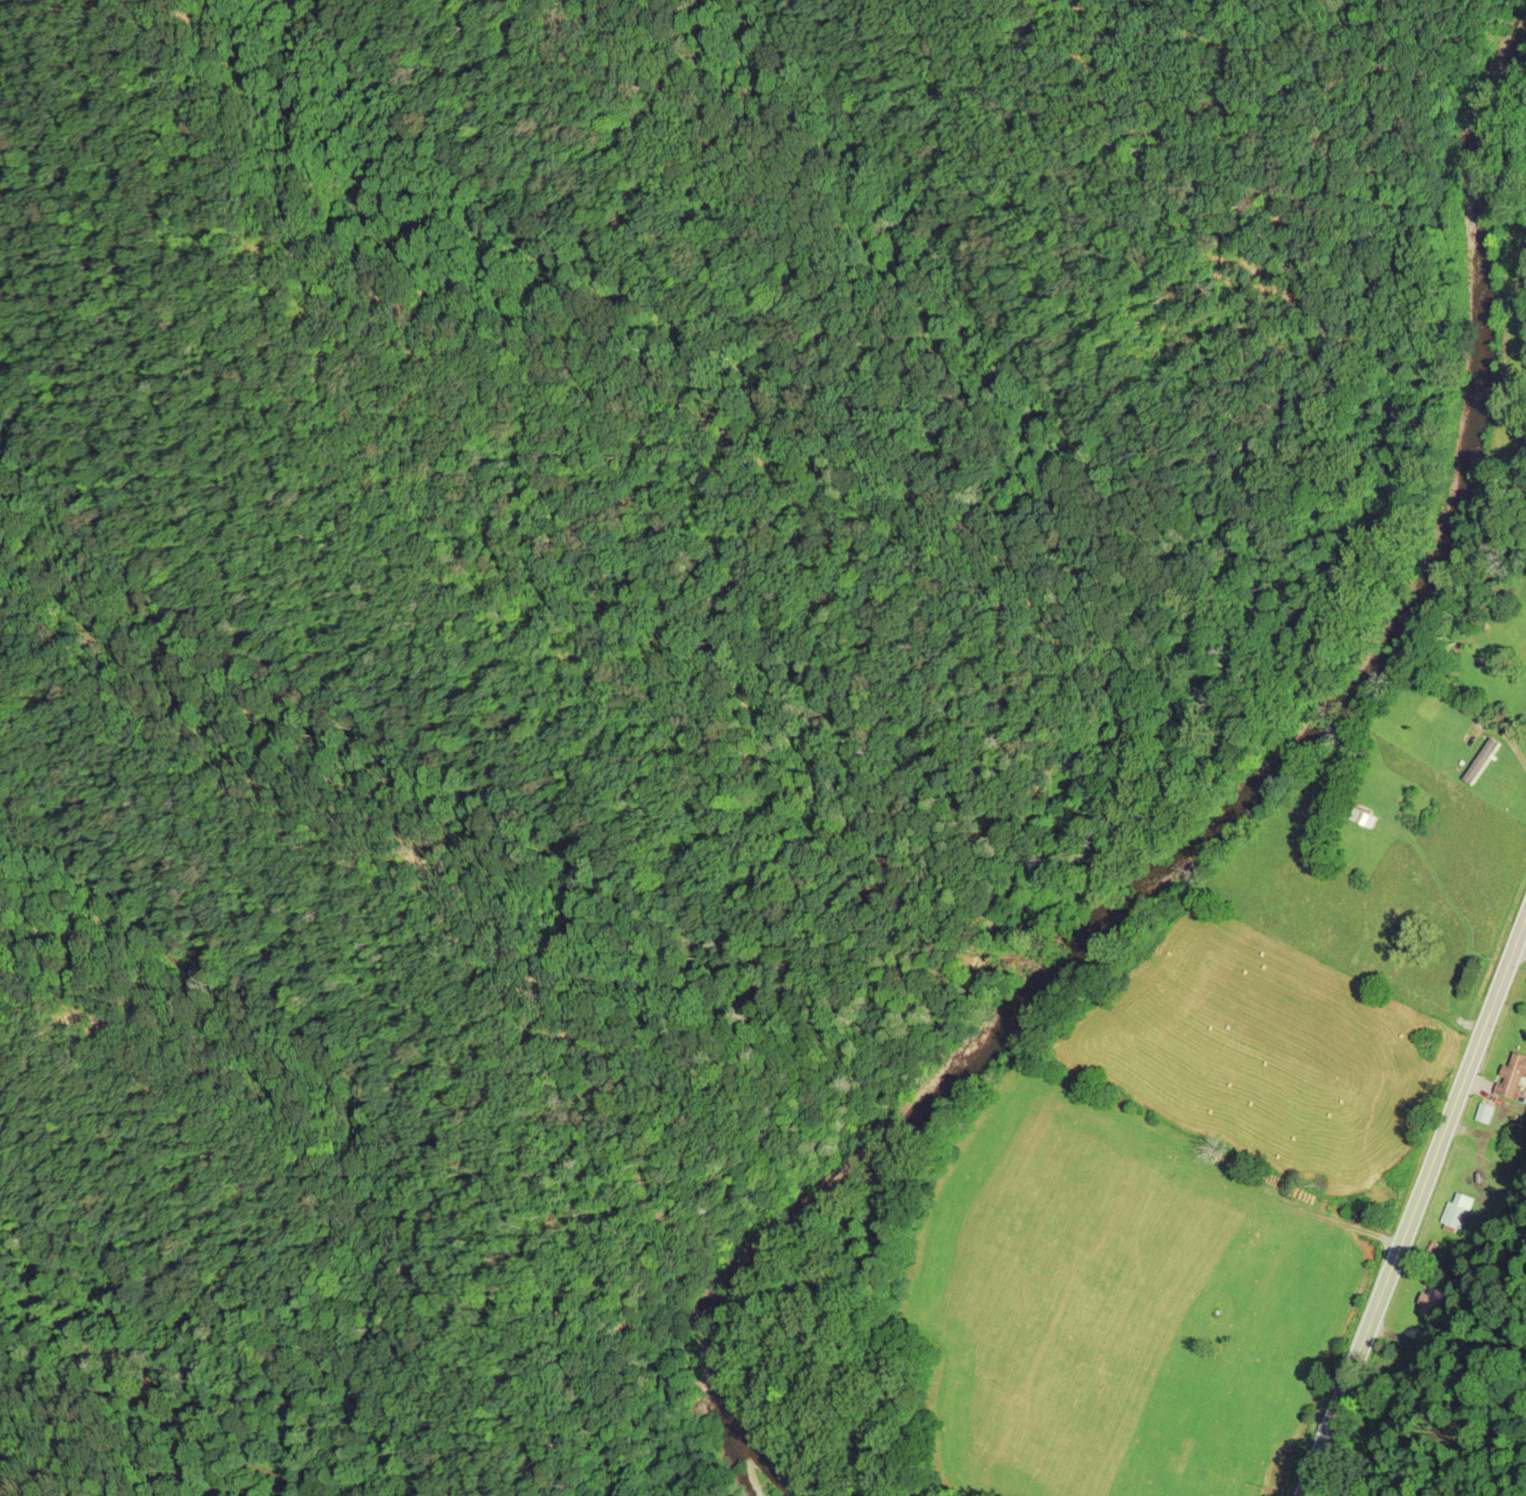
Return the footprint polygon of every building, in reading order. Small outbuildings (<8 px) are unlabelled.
[(1513,1049),(1509,1062),(1503,1060),(1493,1091),(1519,1099),(1525,1077),(1525,1053),(1513,1049)] [(1469,1207),(1452,1201),(1444,1224),(1461,1229),(1469,1207)] [(1424,1300),(1430,1315),(1452,1307),(1445,1286),(1430,1292),(1432,1297),(1424,1300)]
